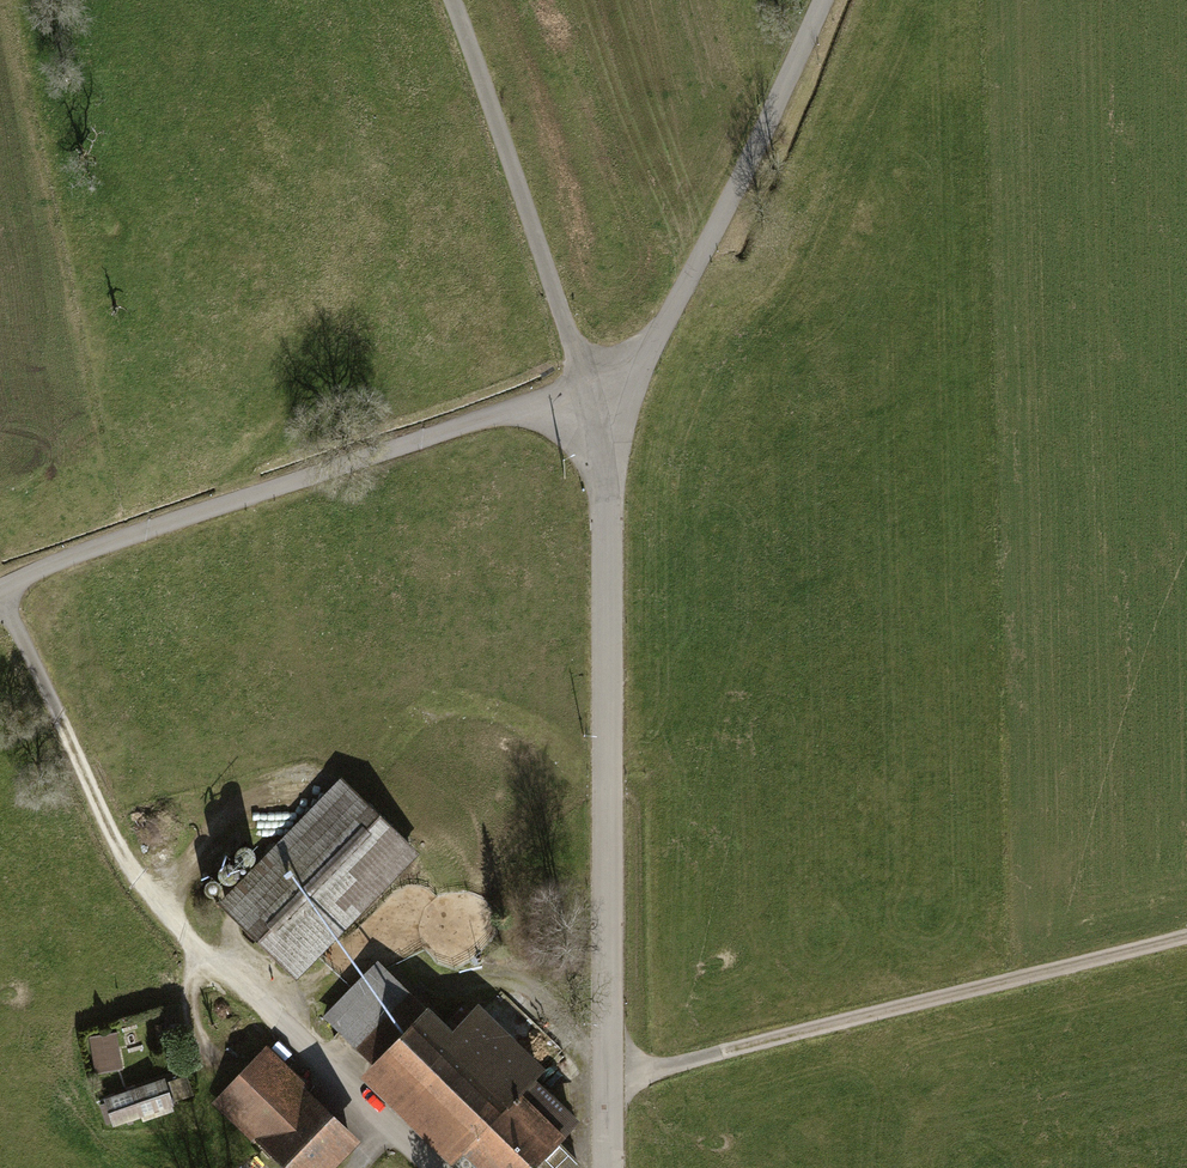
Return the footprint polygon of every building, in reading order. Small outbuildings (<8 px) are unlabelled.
[(343,785),(223,902),(303,983),(423,867),(343,785)] [(378,972),(327,1021),(384,1079),(435,1029),(378,972)] [(384,1079),(474,1167),(543,1167),(582,1128),(456,1006),(435,1029),(384,1079)] [(121,1037),(95,1040),(100,1083),(126,1079),(121,1037)] [(219,1106),(284,1167),(299,1167),(338,1128),(265,1058),(219,1106)] [(171,1092),(109,1107),(116,1136),(178,1122),(171,1092)]
